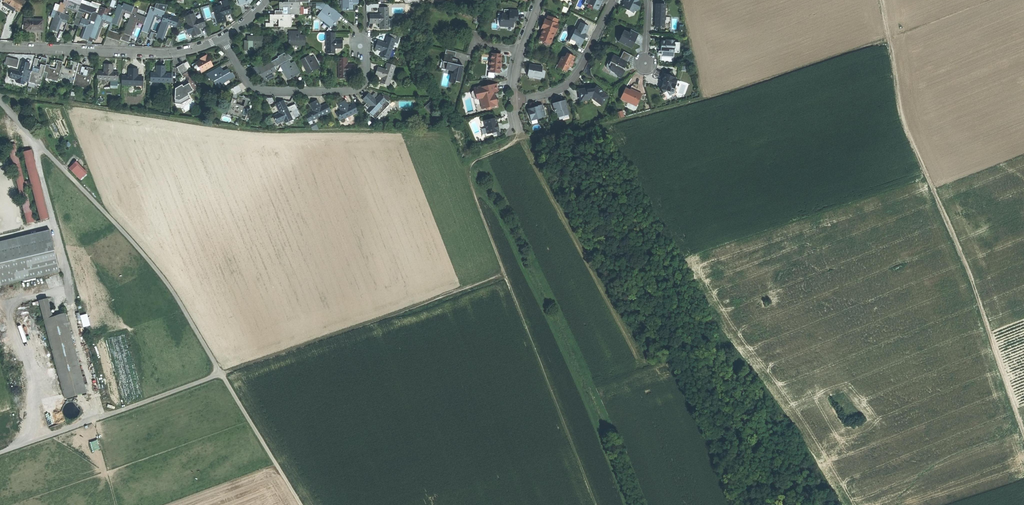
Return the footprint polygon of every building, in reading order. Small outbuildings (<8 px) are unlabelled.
[(23,0),(6,0),(5,2),(11,6),(18,11),(25,1),(23,0)] [(64,14),(66,8),(74,11),(77,12),(78,9),(80,5),(69,1),(66,0),(65,4),(60,2),(59,5),(55,3),(53,10),(64,14)] [(81,2),(97,8),(99,9),(100,6),(83,0),(81,0),(81,2)] [(343,9),(347,9),(347,11),(348,11),(350,11),(352,11),(352,5),(354,5),(354,4),(358,4),(358,0),(343,0),(343,9)] [(587,4),(593,7),(593,9),(597,11),(600,5),(599,3),(600,1),(602,1),(602,0),(589,0),(587,4)] [(621,7),(629,11),(631,9),(634,10),(635,11),(637,10),(640,9),(639,6),(640,3),(640,1),(637,0),(636,0),(625,0),(621,7)] [(91,21),(94,22),(97,14),(98,13),(95,12),(97,8),(81,2),(80,5),(78,9),(82,10),(90,13),(88,19),(91,21)] [(318,8),(321,10),(323,9),(326,4),(325,2),(315,3),(315,8),(318,8)] [(113,17),(111,23),(118,25),(123,11),(131,14),(132,10),(134,6),(123,3),(122,5),(118,3),(116,8),(113,17)] [(288,3),(279,3),(279,5),(279,8),(282,8),(288,8),(288,15),(291,15),(300,15),(300,14),(303,14),(303,8),(300,8),(300,3),(288,3)] [(144,24),(141,30),(145,32),(148,33),(155,15),(163,18),(164,16),(164,14),(167,5),(157,4),(155,7),(151,6),(146,17),(144,24)] [(232,13),(230,5),(224,6),(222,7),(221,4),(214,7),(219,23),(223,22),(225,21),(224,19),(225,18),(224,15),(232,13)] [(337,12),(328,5),(324,10),(323,9),(321,10),(317,16),(332,27),(334,24),(335,25),(336,25),(336,24),(336,23),(337,22),(338,20),(333,17),(337,12)] [(656,16),(655,28),(663,28),(664,5),(656,5),(656,16)] [(98,13),(97,14),(102,16),(103,13),(106,15),(108,12),(104,10),(105,8),(100,6),(99,9),(98,13)] [(379,29),(387,29),(387,18),(387,7),(380,7),(380,15),(372,15),(372,23),(376,23),(379,23),(379,29)] [(64,14),(53,10),(50,16),(54,18),(50,29),(53,30),(57,32),(61,20),(67,22),(69,16),(64,14)] [(500,20),(500,26),(512,27),(513,22),(513,20),(515,20),(515,18),(517,18),(517,15),(517,11),(509,11),(509,15),(502,15),(501,20),(500,20)] [(333,17),(338,20),(342,15),(337,12),(333,17)] [(94,24),(89,36),(93,37),(96,38),(103,21),(110,24),(111,23),(113,17),(106,15),(103,13),(102,16),(97,14),(94,22),(94,24)] [(131,14),(124,33),(130,35),(136,20),(144,24),(146,17),(137,13),(136,15),(131,14)] [(80,16),(76,15),(73,22),(77,23),(79,24),(82,17),(80,16)] [(157,33),(156,37),(159,39),(162,40),(169,23),(176,26),(179,19),(169,15),(168,18),(164,16),(163,18),(157,33)] [(278,27),(291,27),(291,15),(288,15),(283,15),(275,15),(270,15),(270,17),(270,20),(273,20),(278,20),(278,27)] [(82,17),(79,24),(85,26),(81,37),(85,38),(88,39),(89,36),(94,24),(90,22),(91,21),(88,19),(82,17)] [(205,25),(203,18),(195,21),(195,18),(187,20),(192,36),(196,35),(199,35),(198,32),(199,31),(198,28),(205,25)] [(43,20),(25,19),(25,25),(27,25),(26,30),(33,31),(43,31),(43,20)] [(546,21),(544,20),(542,25),(544,26),(543,29),(541,33),(539,40),(550,44),(553,34),(554,34),(558,25),(556,24),(546,21)] [(584,35),(588,27),(580,23),(576,31),(574,30),(570,39),(576,42),(575,44),(580,46),(583,40),(582,40),(584,35)] [(111,38),(119,41),(120,39),(122,34),(108,29),(106,36),(111,38)] [(623,31),(620,37),(622,38),(620,42),(631,48),(633,42),(637,33),(630,30),(628,33),(623,31)] [(122,34),(120,39),(124,41),(128,42),(130,35),(124,33),(122,32),(122,34)] [(304,45),(305,36),(299,36),(299,32),(294,32),(294,36),(288,36),(288,40),(288,41),(289,41),(289,45),(304,45)] [(334,33),(326,33),(326,55),(333,55),(333,52),(334,52),(334,48),(342,48),(342,44),(342,40),(334,40),(334,33)] [(389,33),(388,37),(394,39),(394,41),(396,42),(398,37),(389,33)] [(381,57),(387,59),(394,41),(394,39),(388,37),(387,36),(384,43),(377,41),(375,45),(374,48),(382,51),(381,54),(382,54),(381,57)] [(263,37),(248,37),(248,40),(246,40),(246,42),(247,42),(247,46),(252,46),(252,50),(257,50),(257,46),(262,46),(263,37)] [(246,42),(246,40),(244,40),(244,46),(244,50),(252,50),(252,46),(247,46),(247,42),(246,42)] [(672,52),(674,52),(674,41),(668,41),(667,42),(661,41),(661,42),(659,43),(659,45),(660,46),(660,49),(660,52),(661,52),(672,52)] [(455,57),(455,52),(445,50),(444,57),(443,57),(442,57),(441,58),(441,59),(441,60),(441,61),(442,62),(443,62),(445,62),(444,65),(446,65),(445,69),(454,71),(453,75),(452,81),(455,81),(459,82),(462,69),(458,68),(459,65),(456,65),(456,60),(454,59),(455,57)] [(627,63),(630,55),(623,52),(620,59),(613,56),(610,63),(608,66),(611,67),(610,69),(610,72),(616,74),(617,77),(621,79),(624,71),(623,71),(621,70),(622,68),(624,69),(627,63)] [(281,64),(282,65),(287,62),(286,62),(292,59),(285,53),(278,58),(279,59),(277,60),(280,65),(281,64)] [(500,63),(500,55),(491,54),(491,59),(489,60),(489,65),(490,67),(491,67),(491,72),(495,72),(499,73),(500,63)] [(557,65),(557,66),(558,67),(558,68),(565,71),(566,71),(568,67),(569,65),(571,66),(572,64),(573,62),(572,61),(574,58),(567,54),(566,57),(565,57),(561,58),(557,65)] [(199,69),(201,72),(213,66),(210,60),(207,55),(203,57),(204,59),(196,63),(197,65),(199,69)] [(16,67),(19,60),(7,56),(4,64),(16,67)] [(301,60),(308,74),(310,73),(311,72),(312,73),(313,72),(316,70),(314,65),(317,63),(314,59),(311,61),(308,56),(301,60)] [(346,58),(338,58),(339,79),(345,79),(345,77),(346,77),(346,73),(354,73),(354,70),(354,66),(346,66),(346,58)] [(50,65),(46,64),(45,65),(44,71),(47,72),(46,79),(57,82),(58,79),(62,65),(62,62),(59,61),(58,60),(57,64),(55,69),(49,67),(50,65)] [(277,60),(271,63),(271,64),(274,68),(280,65),(277,60)] [(17,79),(16,82),(24,84),(24,81),(27,70),(29,63),(25,62),(21,61),(19,71),(17,79)] [(62,65),(58,79),(73,83),(78,63),(76,62),(73,61),(72,64),(71,70),(64,68),(65,66),(62,65)] [(260,65),(262,68),(265,67),(262,61),(251,67),(253,71),(254,71),(253,69),(260,65)] [(280,66),(287,79),(291,77),(292,79),(293,78),(293,77),(296,76),(300,74),(297,69),(294,64),(291,66),(290,64),(288,62),(287,62),(282,65),(280,66)] [(73,83),(73,85),(88,89),(93,68),(90,68),(89,67),(88,68),(86,76),(80,74),(82,67),(82,64),(78,63),(73,83)] [(387,86),(394,66),(387,63),(384,70),(377,67),(375,71),(374,75),(382,77),(381,81),(382,81),(381,84),(387,86)] [(28,82),(28,83),(40,86),(44,71),(45,65),(43,64),(40,64),(40,67),(38,72),(31,70),(31,71),(28,82)] [(104,72),(97,71),(96,79),(118,80),(118,72),(112,72),(112,64),(108,64),(104,64),(104,72)] [(194,81),(183,64),(180,66),(177,67),(182,76),(183,76),(184,77),(185,77),(188,81),(182,85),(181,83),(175,86),(174,103),(181,104),(190,99),(188,96),(198,90),(194,81)] [(274,68),(271,64),(265,67),(262,68),(257,71),(259,74),(258,74),(259,75),(259,76),(260,75),(262,78),(267,76),(269,79),(271,79),(274,77),(272,74),(275,72),(274,68)] [(150,81),(172,82),(172,74),(165,74),(165,66),(160,66),(157,65),(156,73),(153,73),(153,74),(150,74),(150,81)] [(257,71),(262,68),(260,65),(253,69),(254,71),(256,76),(259,75),(258,74),(259,74),(257,71)] [(542,67),(529,65),(528,70),(527,75),(529,78),(531,78),(533,77),(533,76),(540,78),(542,67)] [(86,76),(88,68),(87,68),(87,67),(86,67),(85,67),(82,67),(80,74),(86,76)] [(217,75),(212,78),(212,79),(216,86),(232,78),(230,74),(231,73),(231,72),(230,73),(229,71),(228,69),(223,72),(222,70),(220,67),(214,70),(217,75)] [(129,76),(122,76),(121,84),(142,85),(143,78),(140,78),(140,77),(137,77),(137,69),(133,68),(129,68),(129,76)] [(17,79),(19,71),(11,69),(9,77),(17,79)] [(214,70),(207,74),(210,80),(212,79),(212,78),(217,75),(214,70)] [(674,88),(676,80),(673,79),(671,78),(670,77),(668,76),(668,75),(664,74),(663,77),(662,80),(663,81),(660,89),(661,89),(663,93),(666,91),(667,91),(668,87),(670,87),(674,88)] [(496,92),(495,84),(490,85),(487,84),(486,86),(482,87),(482,86),(473,88),(474,92),(475,97),(479,96),(479,99),(481,104),(483,103),(484,108),(490,107),(491,109),(497,107),(496,103),(498,101),(495,100),(495,98),(494,98),(493,95),(492,93),(496,92)] [(238,85),(231,89),(234,96),(236,94),(242,91),(238,85)] [(603,92),(595,87),(592,91),(591,89),(586,90),(586,89),(582,90),(578,90),(580,101),(588,100),(588,99),(591,98),(592,99),(594,97),(598,99),(596,101),(601,104),(600,105),(601,105),(607,96),(602,93),(603,92)] [(635,92),(630,89),(629,91),(624,89),(619,99),(629,104),(630,102),(636,105),(641,95),(635,92)] [(475,97),(474,92),(471,92),(472,97),(474,100),(479,99),(479,96),(475,97)] [(378,108),(385,100),(387,102),(388,100),(385,97),(384,99),(382,97),(383,97),(382,96),(382,97),(380,95),(375,100),(369,95),(366,98),(363,101),(367,104),(369,106),(367,108),(366,108),(365,110),(371,116),(378,108)] [(244,120),(251,98),(248,97),(245,97),(244,100),(243,105),(236,103),(237,100),(232,98),(227,115),(234,117),(237,118),(244,120)] [(594,97),(592,99),(600,105),(601,104),(596,101),(598,99),(594,97)] [(273,116),(276,124),(283,120),(285,123),(300,116),(297,109),(294,104),(286,108),(282,100),(278,102),(275,104),(280,113),(273,116)] [(330,111),(326,104),(319,107),(316,100),(312,102),(309,104),(312,111),(310,112),(310,113),(308,115),(311,121),(330,111)] [(358,111),(354,104),(352,105),(348,107),(344,100),(340,102),(337,104),(341,111),(335,114),(339,121),(355,112),(358,111)] [(385,100),(378,108),(381,111),(389,103),(387,102),(385,100)] [(567,114),(564,101),(558,102),(552,104),(554,109),(555,109),(556,113),(557,117),(564,116),(564,115),(567,114)] [(530,121),(545,117),(542,105),(537,106),(537,107),(535,108),(533,108),(527,109),(530,121)] [(378,108),(371,116),(374,119),(375,117),(377,115),(381,111),(378,108)] [(483,121),(487,134),(495,132),(498,131),(497,127),(496,123),(495,123),(494,118),(483,121)] [(28,225),(36,222),(15,147),(14,145),(7,148),(28,225)] [(50,219),(31,151),(23,154),(41,221),(50,219)] [(86,175),(75,164),(70,169),(80,180),(86,175)] [(49,230),(0,242),(0,281),(1,285),(59,271),(49,230)] [(39,301),(65,399),(86,394),(65,314),(52,318),(47,299),(39,301)] [(80,315),(83,327),(90,325),(87,313),(80,315)]
